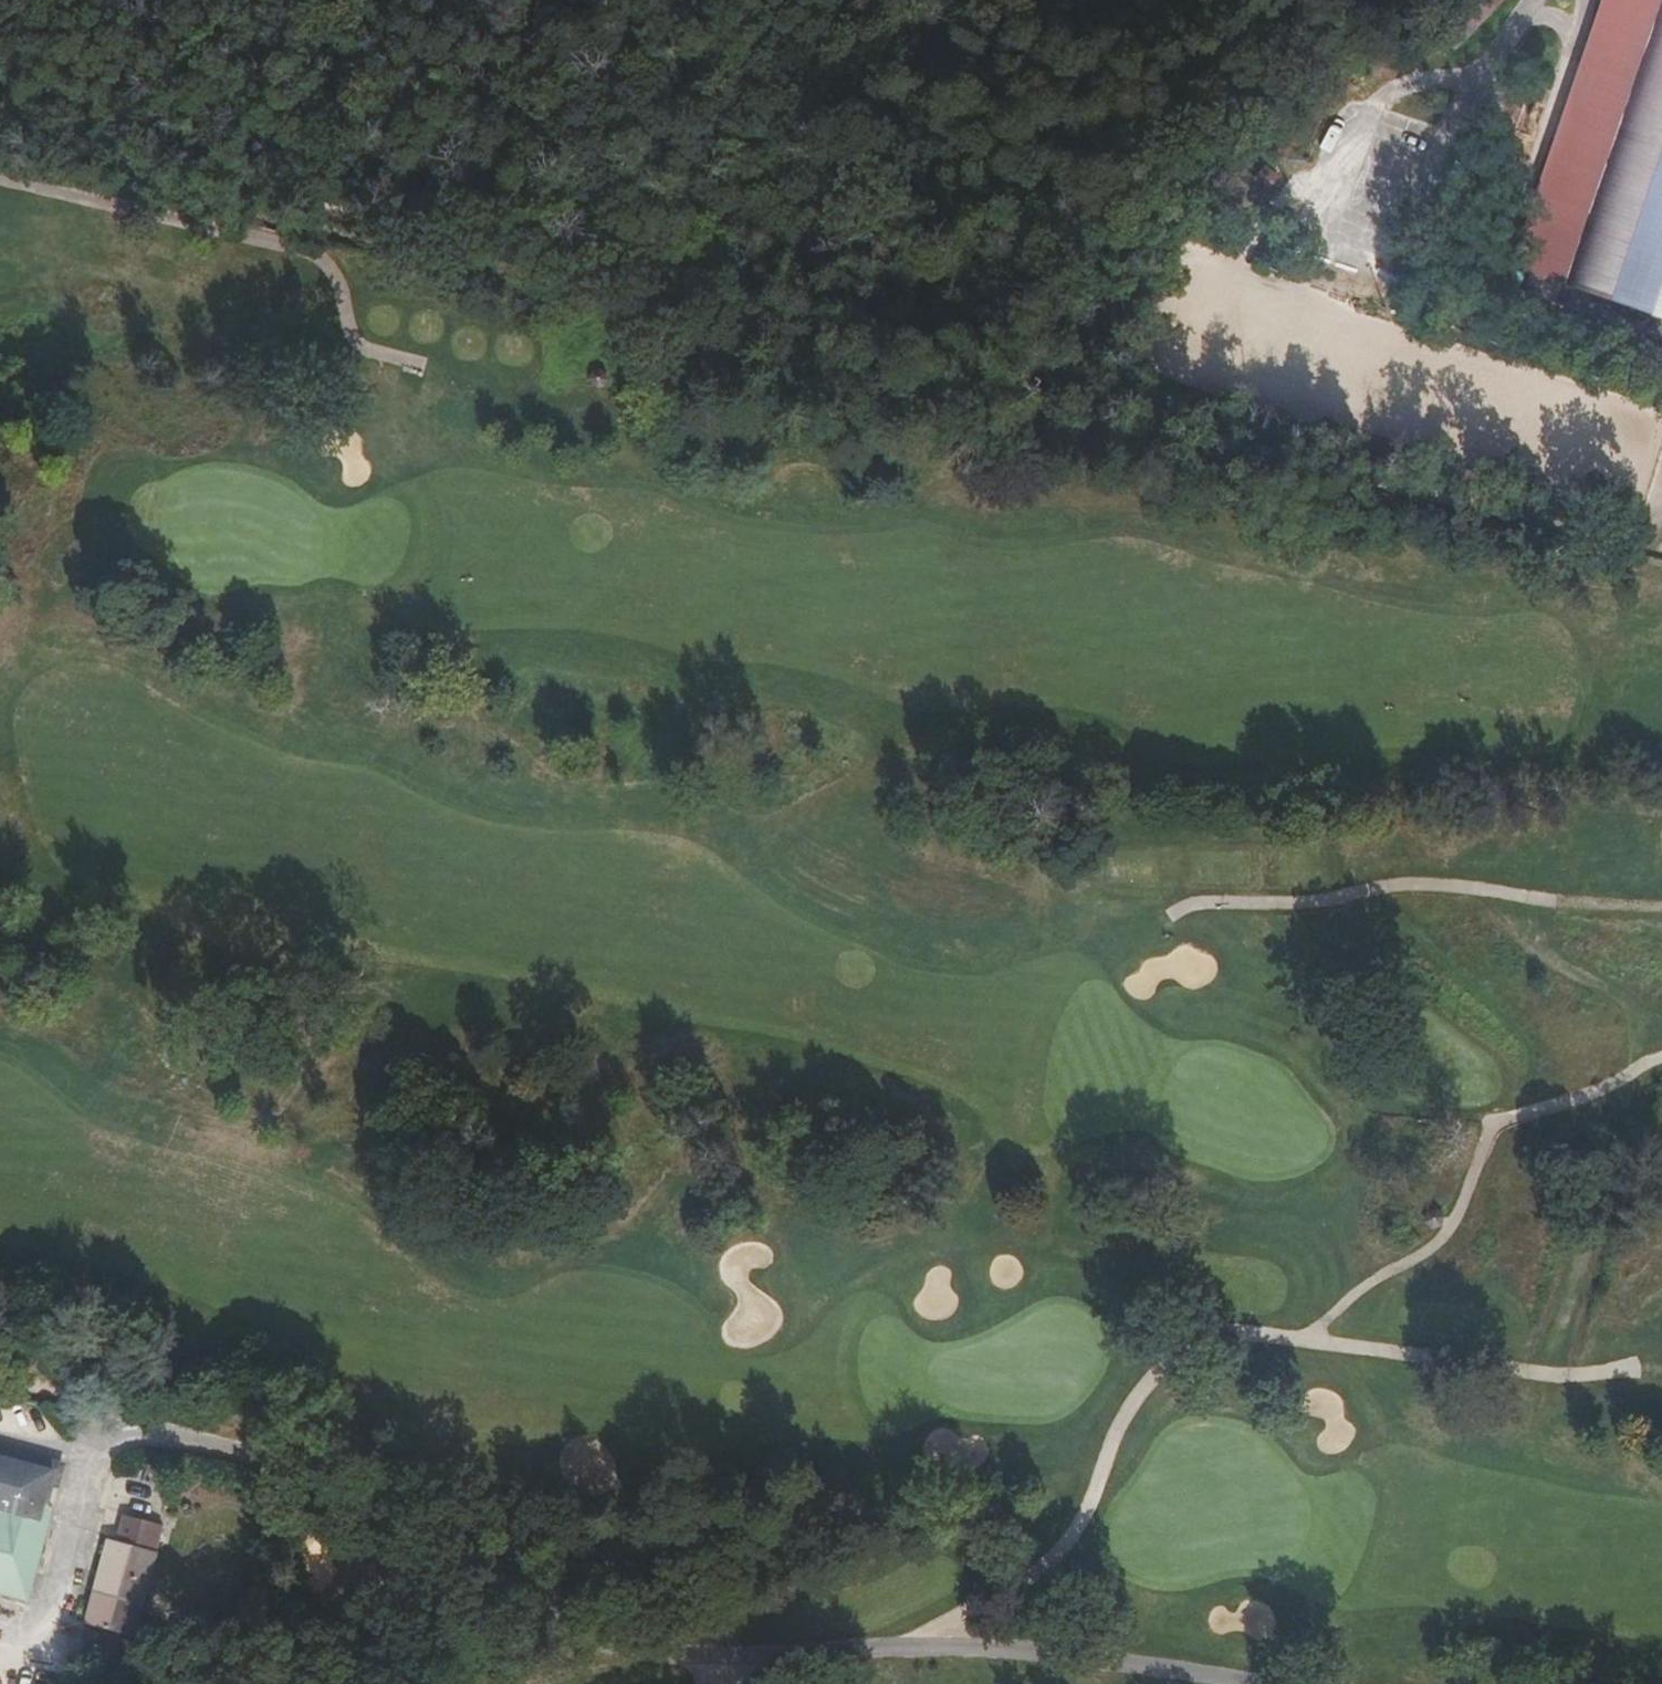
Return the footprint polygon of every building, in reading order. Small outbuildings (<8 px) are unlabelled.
[(1514,265),(1530,271),(1524,288),(1562,302),(1661,337),(1661,0),(1607,0),(1514,265)] [(0,1447),(0,1456),(56,1472),(42,1521),(50,1523),(66,1466),(0,1447)] [(28,1603),(50,1523),(42,1521),(56,1472),(0,1456),(0,1595),(28,1603)] [(111,1542),(88,1627),(133,1639),(164,1528),(126,1518),(118,1544),(111,1542)]
